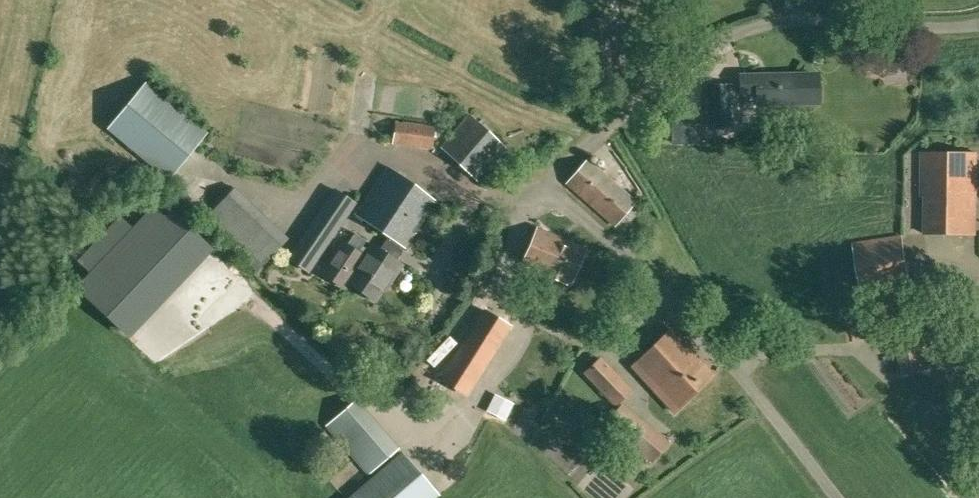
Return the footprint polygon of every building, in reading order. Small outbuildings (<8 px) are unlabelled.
[(625,5),(648,9),(649,0),(625,0),(625,5)] [(608,31),(581,34),(588,95),(614,93),(608,31)] [(888,55),(888,67),(904,67),(904,55),(888,55)] [(759,104),(764,104),(797,104),(796,75),(758,76),(758,78),(742,79),(743,94),(751,93),(751,100),(759,100),(759,104)] [(171,179),(209,132),(148,81),(109,127),(171,179)] [(732,127),(731,86),(709,86),(710,127),(732,127)] [(479,181),(507,147),(469,112),(441,147),(479,181)] [(433,149),(436,126),(397,120),(393,144),(433,149)] [(927,175),(926,234),(976,235),(977,153),(922,153),(922,175),(927,175)] [(636,202),(588,159),(586,160),(567,183),(616,225),(636,202)] [(390,236),(402,245),(406,247),(436,200),(388,166),(356,214),(390,236)] [(263,265),(289,239),(235,188),(210,214),(263,265)] [(356,203),(337,190),(290,258),(310,271),(356,203)] [(567,282),(568,280),(572,282),(586,249),(538,229),(524,262),(546,271),(545,273),(567,282)] [(372,243),(369,249),(363,246),(367,240),(356,233),(348,245),(344,242),(323,273),(329,278),(330,281),(336,284),(339,284),(345,288),(349,283),(356,287),(357,292),(365,297),(370,297),(376,301),(385,289),(386,290),(404,263),(398,259),(404,250),(400,248),(402,245),(390,236),(381,249),(372,243)] [(911,284),(903,237),(854,244),(862,292),(911,284)] [(517,315),(491,298),(453,355),(481,373),(517,315)] [(932,368),(922,327),(895,334),(905,374),(932,368)] [(674,409),(712,374),(672,330),(634,366),(674,409)] [(632,390),(620,378),(600,356),(584,371),(604,392),(616,405),(632,390)] [(355,401),(329,423),(371,473),(399,449),(367,412),(366,414),(355,401)] [(666,440),(621,403),(606,422),(619,433),(613,441),(635,459),(642,451),(651,459),(666,440)] [(636,473),(600,445),(594,453),(629,482),(636,473)] [(403,453),(351,497),(434,497),(438,494),(403,453)]
